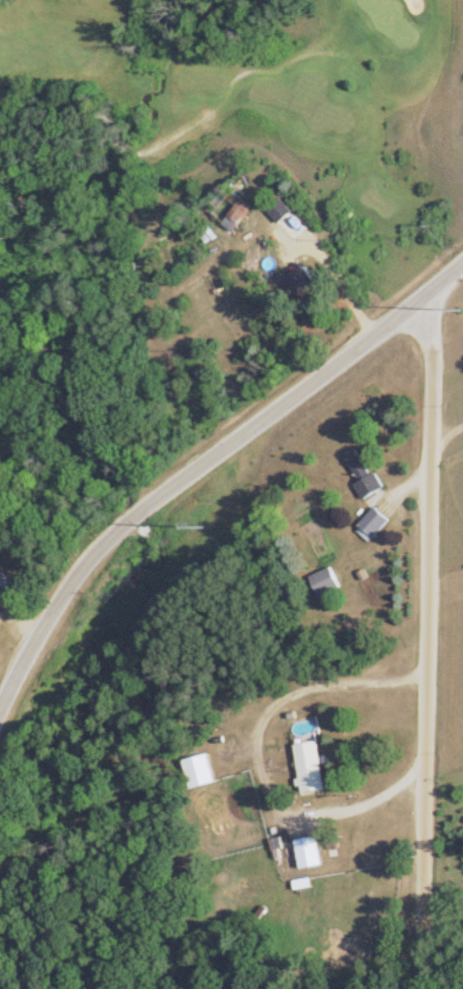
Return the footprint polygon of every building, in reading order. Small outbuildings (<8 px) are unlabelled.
[(289,212),(276,198),(262,212),(276,226),(289,212)] [(291,298),(311,289),(302,268),(282,277),(291,298)] [(358,499),(376,492),(358,448),(340,455),(358,499)] [(306,576),(313,599),(338,590),(330,567),(306,576)] [(0,574),(0,593),(9,596),(14,578),(0,574)] [(315,743),(291,745),(297,796),(320,794),(315,743)]
